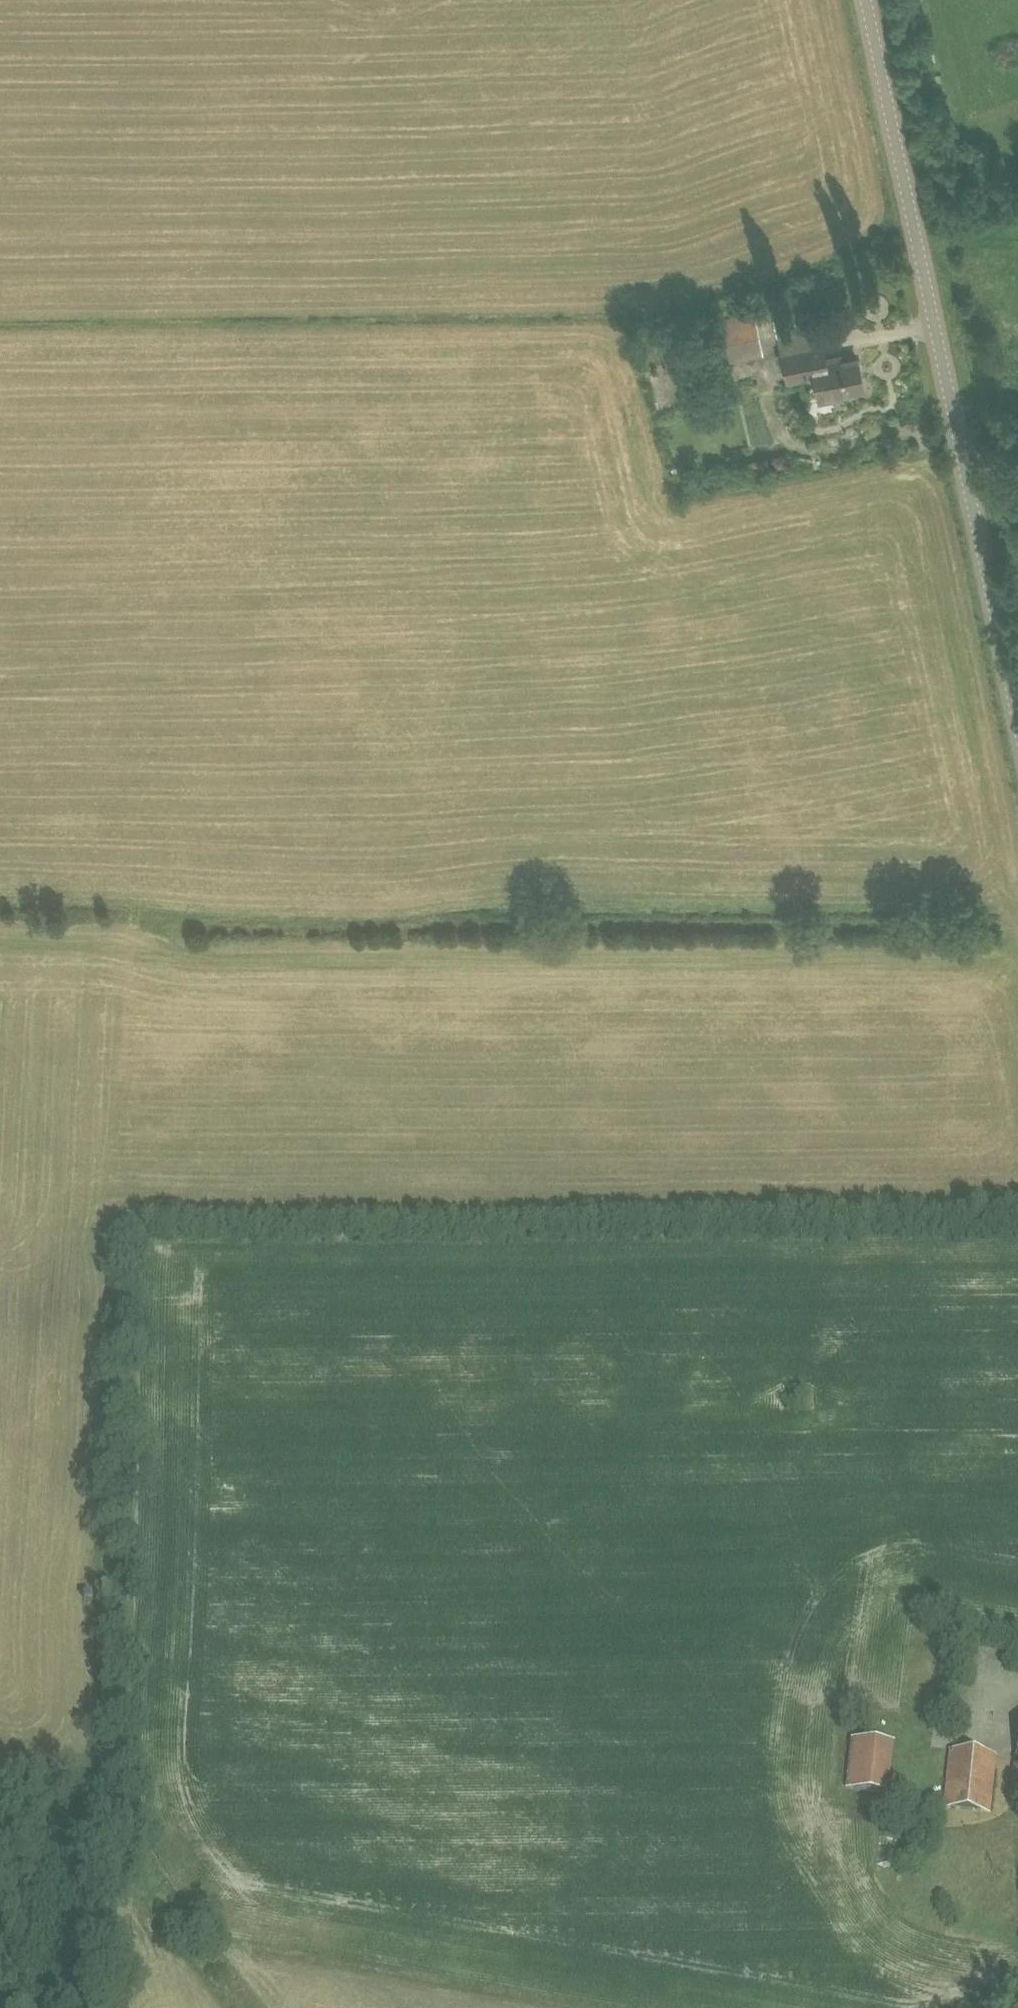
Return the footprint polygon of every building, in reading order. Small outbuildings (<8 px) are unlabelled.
[(745,302),(747,312),(713,319),(722,359),(761,352),(754,316),(794,309),(791,294),(745,302)] [(862,385),(856,358),(841,362),(840,356),(826,359),(822,344),(781,352),(787,380),(816,374),(820,394),(832,391),(834,397),(860,391),(859,385),(862,385)] [(766,457),(748,462),(752,473),(769,469),(766,457)] [(849,1735),(843,1786),(887,1792),(893,1741),(849,1735)] [(950,1751),(944,1808),(990,1813),(996,1756),(950,1751)] [(1014,1766),(1010,1788),(1017,1789),(1017,1767),(1014,1766)] [(903,1839),(884,1837),(881,1865),(900,1868),(903,1839)]
